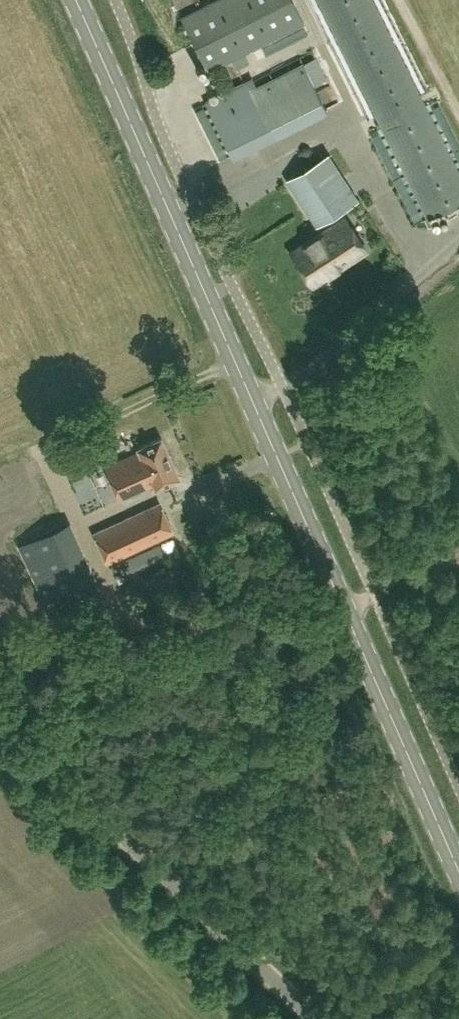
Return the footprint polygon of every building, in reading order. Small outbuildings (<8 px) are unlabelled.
[(303,23),(292,0),(216,0),(181,17),(208,70),(303,23)] [(458,202),(458,173),(373,0),(318,0),(427,218),(458,202)] [(217,162),(342,100),(315,46),(191,108),(217,162)] [(287,173),(314,221),(357,196),(330,148),(287,173)] [(314,282),(364,249),(344,218),(293,250),(314,282)] [(156,487),(180,476),(161,436),(137,447),(139,450),(105,466),(120,499),(154,483),(156,487)] [(39,479),(72,543),(110,524),(78,459),(39,479)] [(233,522),(221,495),(175,516),(167,499),(95,531),(108,561),(115,575),(233,522)]
